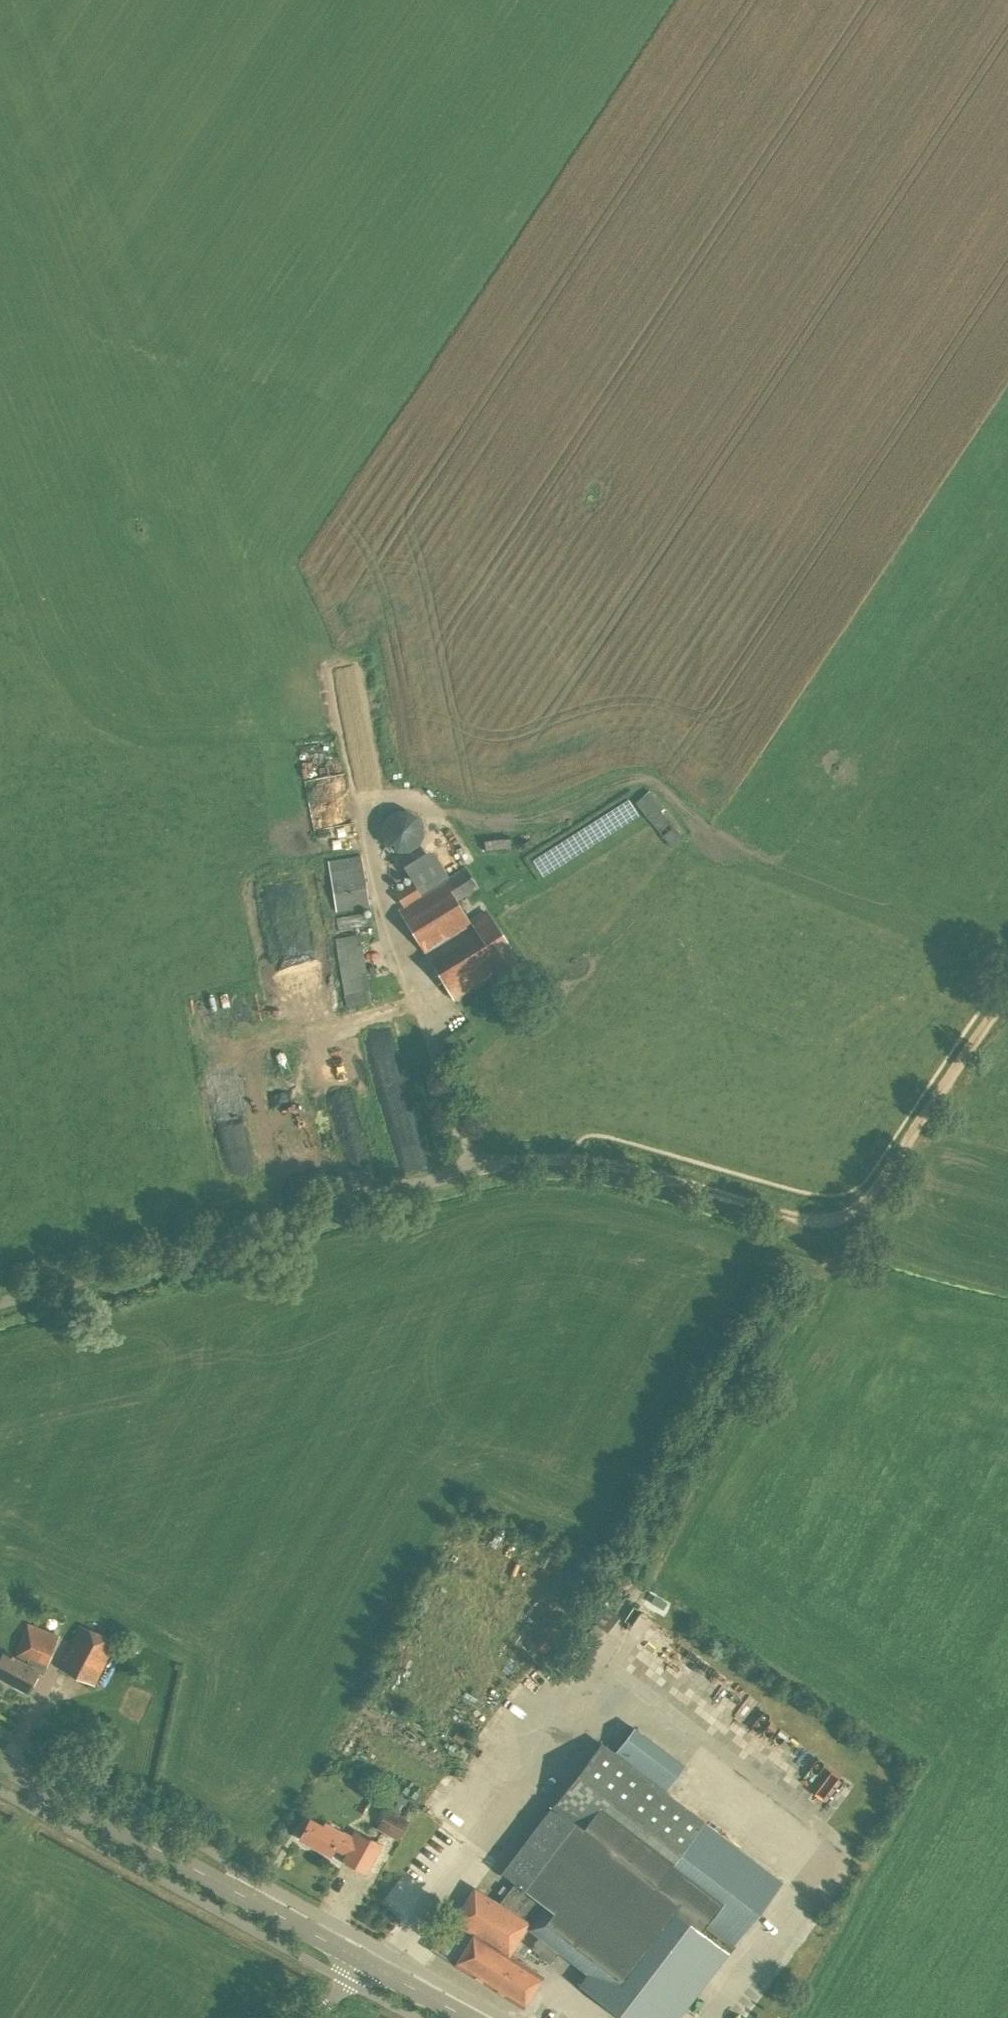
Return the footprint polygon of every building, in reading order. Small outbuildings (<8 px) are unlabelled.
[(342,830),(340,807),(350,807),(349,782),(317,784),(320,831),(342,830)] [(397,852),(408,852),(413,850),(417,848),(423,837),(423,826),(418,816),(408,810),(396,811),(388,815),(381,826),(381,837),(386,847),(392,850),(397,852)] [(444,844),(410,864),(424,887),(477,855),(461,830),(442,841),(444,844)] [(336,912),(369,907),(361,856),(329,862),(336,912)] [(456,901),(478,888),(465,867),(420,895),(412,883),(395,894),(403,906),(398,909),(425,954),(454,999),(496,972),(501,980),(522,967),(504,939),(486,910),(469,921),(456,901)] [(369,936),(348,937),(352,996),(373,995),(369,936)] [(2,1653),(0,1651),(0,1679),(26,1693),(37,1672),(43,1674),(58,1637),(26,1623),(14,1652),(28,1658),(26,1663),(3,1651),(2,1653)] [(93,1686),(115,1642),(79,1626),(59,1668),(93,1686)] [(553,1807),(552,1806),(502,1873),(515,1884),(499,1905),(474,1890),(436,1950),(524,2005),(540,1979),(507,1959),(519,1940),(550,1964),(558,1953),(586,1974),(577,1985),(621,2017),(679,2017),(783,1882),(665,1791),(683,1766),(630,1728),(612,1751),(602,1743),(553,1807)] [(398,1841),(407,1826),(386,1814),(378,1830),(398,1841)] [(323,1826),(311,1819),(300,1840),(329,1856),(333,1849),(345,1856),(341,1862),(367,1874),(383,1845),(355,1830),(351,1836),(343,1831),(342,1832),(325,1823),(323,1826)]
